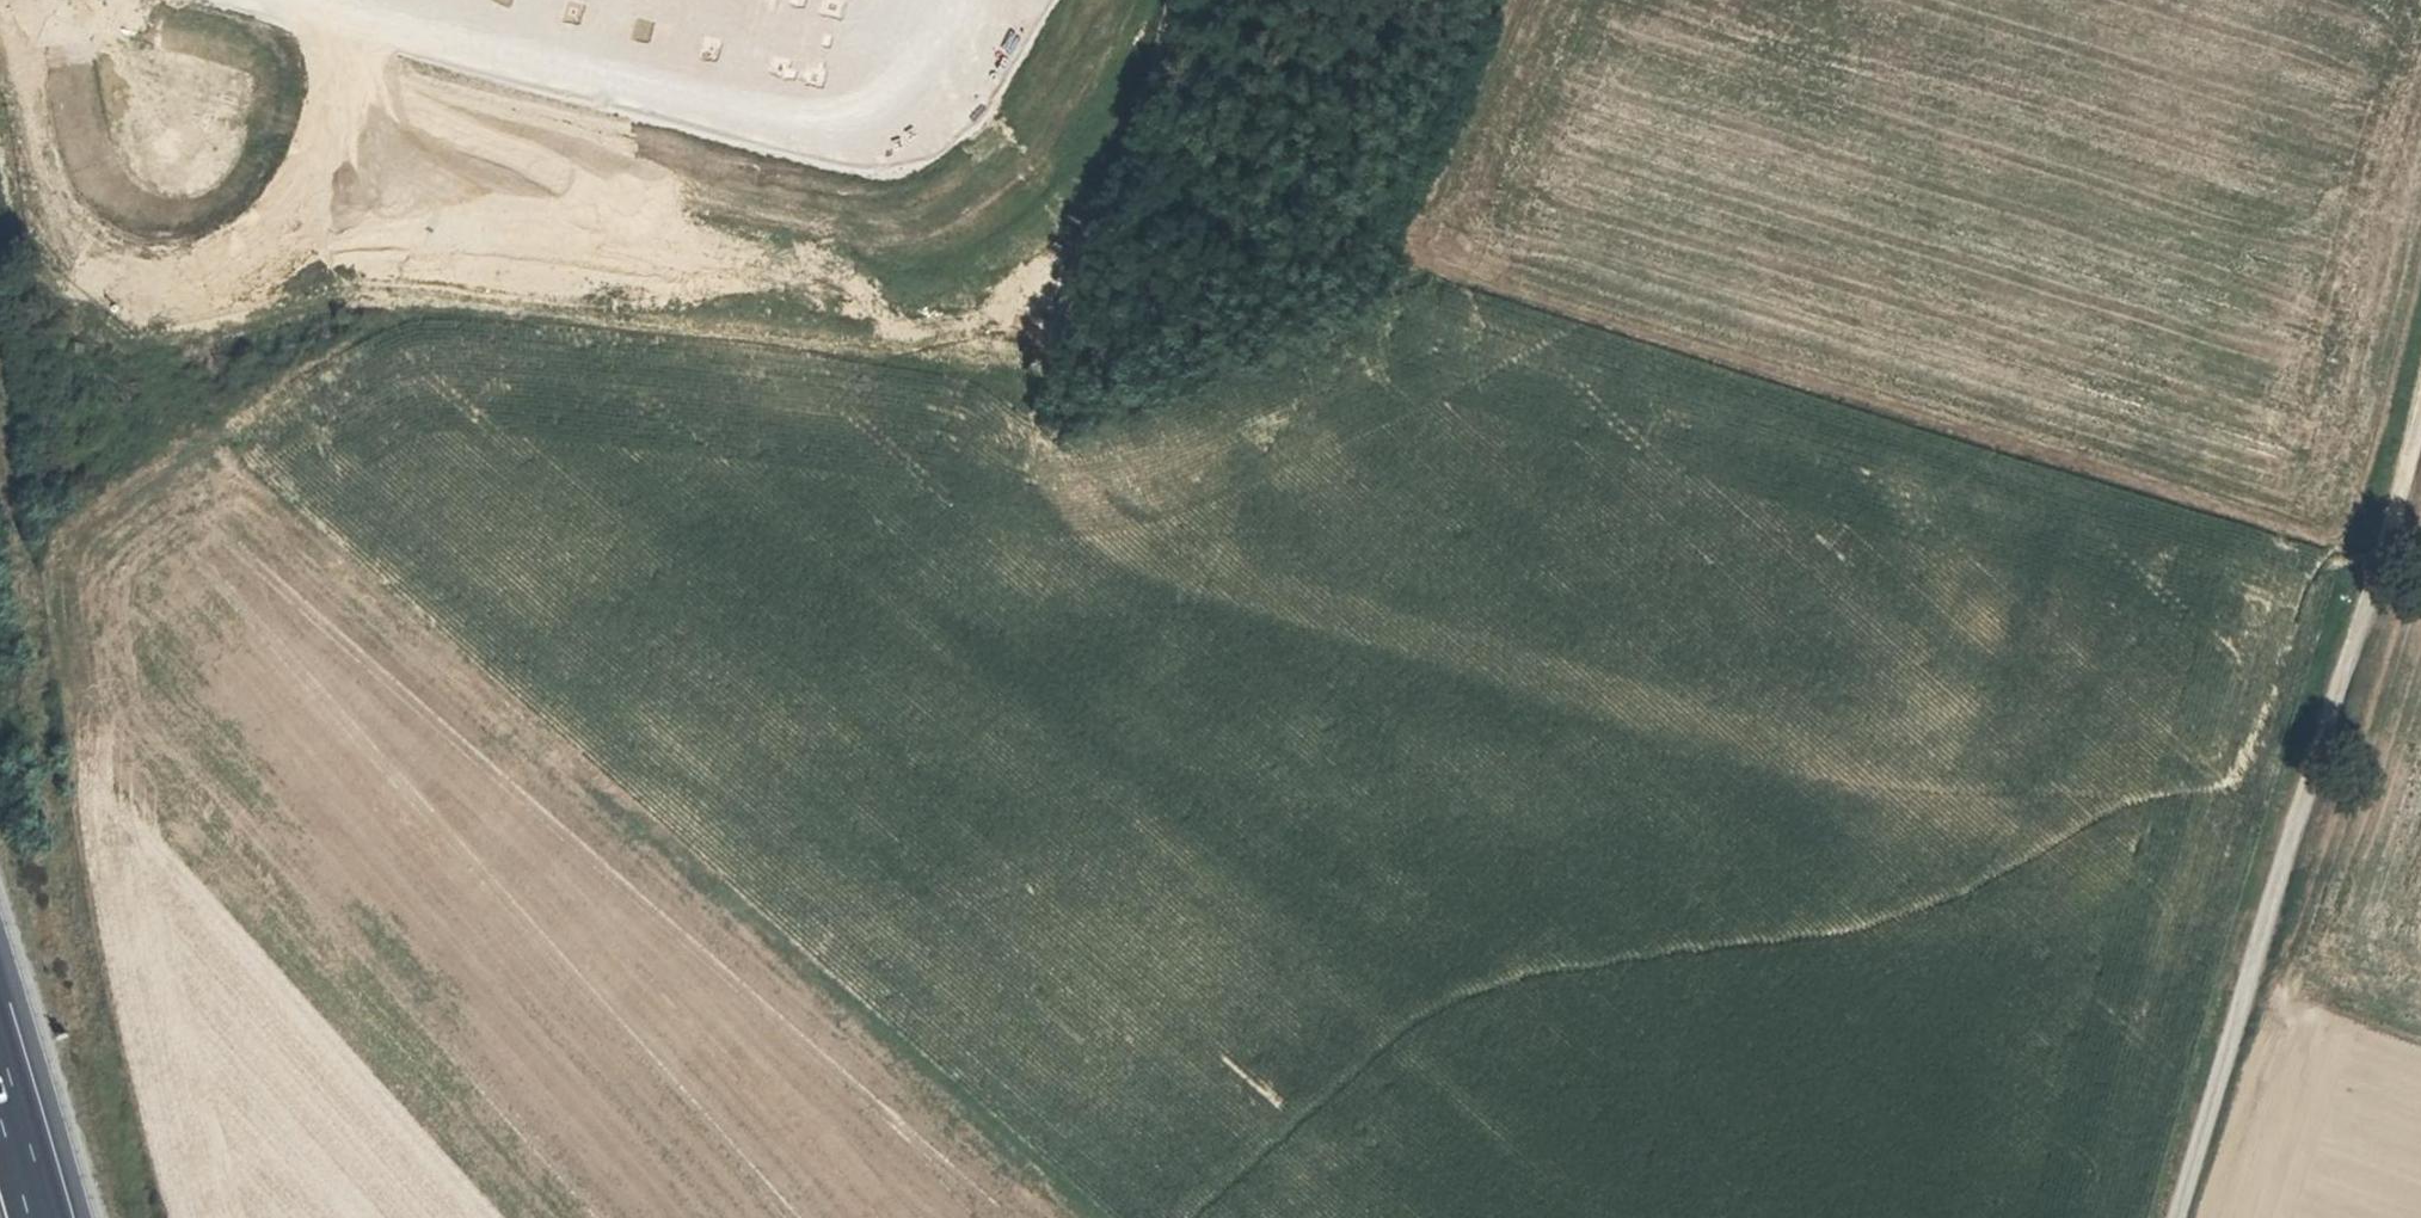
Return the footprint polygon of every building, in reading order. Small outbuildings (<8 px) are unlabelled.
[(830,0),(537,0),(813,70),(830,0)]
